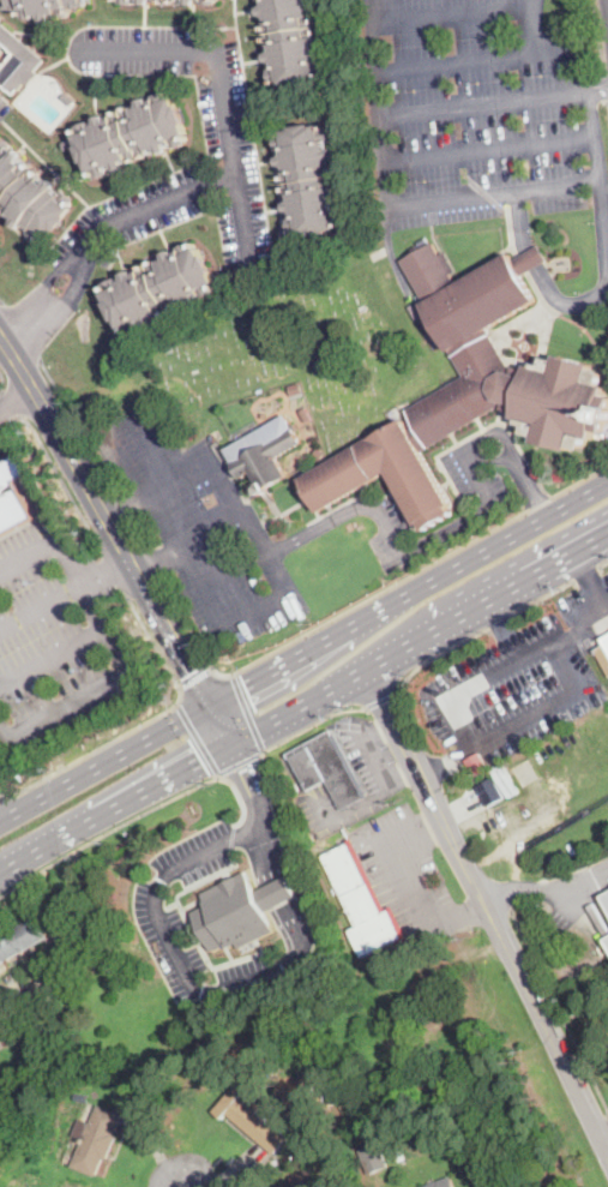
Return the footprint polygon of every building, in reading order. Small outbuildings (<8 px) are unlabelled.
[(10,6),(8,0),(83,0),(83,1),(86,1),(88,6),(82,6),(82,7),(70,8),(70,17),(52,18),(52,20),(44,22),(43,22),(43,18),(23,19),(23,10),(6,10),(6,6),(10,6)] [(265,5),(264,0),(317,0),(318,8),(311,10),(312,17),(319,16),(321,34),(318,35),(319,46),(324,44),(325,53),(320,54),(320,55),(321,61),(326,60),(326,67),(318,68),(319,79),(309,80),(311,83),(290,86),(290,84),(281,85),(281,82),(271,83),(269,68),(272,68),(272,61),(267,62),(266,54),(271,53),(271,52),(272,52),(271,42),(267,42),(265,26),(267,25),(266,17),(265,17),(264,16),(260,16),(259,8),(264,7),(263,6),(265,5)] [(14,95),(0,82),(0,72),(16,53),(0,40),(0,28),(1,26),(2,24),(43,59),(34,71),(38,74),(35,79),(29,85),(25,83),(14,95)] [(169,98),(174,97),(177,106),(180,104),(187,124),(186,125),(189,133),(185,134),(188,143),(176,148),(175,142),(168,144),(169,148),(168,148),(169,151),(161,155),(159,151),(158,152),(157,149),(155,150),(125,163),(126,168),(100,179),(97,170),(92,172),(88,162),(85,163),(78,146),(80,146),(74,131),(79,128),(78,126),(89,122),(91,127),(97,125),(96,122),(98,121),(97,119),(104,115),(106,119),(116,115),(115,113),(130,107),(131,109),(140,104),(139,101),(148,98),(149,101),(157,98),(156,96),(165,91),(169,98)] [(74,101),(70,106),(61,97),(65,92),(74,101)] [(312,124),(312,126),(323,125),(323,127),(331,126),(332,142),(330,142),(331,152),(335,152),(336,161),(335,161),(337,176),(335,176),(337,191),(336,191),(336,192),(337,194),(341,193),(342,200),(339,200),(341,205),(338,205),(339,211),(345,210),(345,217),(337,218),(339,229),(329,230),(330,233),(309,236),(309,234),(300,235),(299,223),(290,224),(290,220),(295,218),(294,212),(291,212),(291,210),(287,211),(285,203),(289,203),(289,202),(291,200),(290,192),(285,192),(283,176),(287,175),(285,166),(279,166),(278,161),(278,157),(283,156),(283,150),(278,151),(276,136),(284,134),(283,131),(293,130),(291,127),(312,124)] [(17,234),(0,219),(0,137),(1,136),(8,143),(10,144),(7,146),(13,151),(17,148),(23,154),(19,157),(48,182),(52,178),(59,184),(55,188),(60,192),(62,191),(72,199),(67,205),(71,209),(65,216),(66,217),(54,232),(52,230),(46,236),(43,235),(36,242),(22,229),(17,234)] [(65,150),(62,143),(71,139),(73,148),(65,150)] [(192,242),(195,250),(199,247),(204,256),(206,254),(215,272),(212,274),(216,282),(212,283),(217,293),(204,300),(203,296),(125,335),(118,320),(115,322),(107,304),(109,302),(104,294),(110,292),(107,283),(116,278),(119,283),(125,281),(124,278),(125,277),(124,275),(131,270),(133,274),(134,272),(134,275),(165,259),(164,258),(167,257),(164,253),(173,250),(174,253),(175,253),(176,254),(182,252),(180,247),(192,242)] [(601,385),(607,386),(606,395),(607,396),(607,419),(604,432),(596,431),(594,439),(588,438),(584,449),(572,445),(571,450),(535,442),(536,437),(524,433),(525,426),(518,424),(519,419),(514,418),(516,408),(514,408),(513,413),(501,409),(502,407),(501,406),(421,452),(452,504),(450,505),(455,514),(425,530),(421,523),(419,526),(387,473),(319,512),(299,479),(403,419),(407,425),(414,421),(407,409),(464,376),(420,299),(422,298),(401,262),(432,244),(437,251),(439,256),(445,252),(445,253),(456,271),(451,274),(457,284),(511,253),(516,259),(540,246),(548,260),(523,276),(537,300),(488,329),(508,365),(512,366),(513,364),(524,365),(524,364),(534,366),(535,362),(542,365),(544,356),(556,360),(558,355),(594,365),(592,370),(604,373),(601,385)] [(300,389),(296,392),(293,388),(300,382),(303,386),(300,389)] [(314,418),(308,421),(301,409),(308,407),(314,418)] [(278,463),(287,476),(259,493),(255,487),(259,485),(251,473),(242,478),(225,450),(285,414),(302,443),(276,458),(278,463)] [(32,512),(0,531),(0,459),(20,448),(31,467),(13,478),(32,512)] [(601,640),(607,636),(607,673),(595,651),(604,646),(601,640)] [(353,773),(359,783),(366,797),(342,810),(326,781),(307,791),(287,754),(330,731),(353,773)] [(487,806),(505,797),(494,776),(476,784),(487,806)] [(383,901),(387,910),(393,906),(407,935),(361,957),(348,930),(356,927),(321,853),(353,838),(383,901)] [(255,891),(287,876),(297,897),(265,913),(275,931),(240,948),(237,943),(228,948),(227,945),(212,952),(192,912),(206,905),(204,901),(206,901),(203,894),(246,871),(255,891)] [(48,937),(0,965),(0,937),(37,916),(48,937)] [(363,1102),(354,1108),(343,1085),(353,1080),(363,1102)] [(255,1110),(260,1115),(288,1139),(275,1155),(225,1113),(222,1117),(221,1116),(213,1110),(236,1084),(243,1091),(239,1097),(255,1110)] [(122,1116),(119,1126),(95,1176),(72,1167),(86,1135),(84,1134),(90,1122),(98,1105),(122,1116)] [(369,1174),(367,1175),(357,1151),(378,1143),(387,1165),(369,1174)] [(405,1158),(398,1161),(396,1152),(397,1152),(403,1150),(405,1158)] [(451,1176),(456,1186),(424,1186),(451,1176)]
